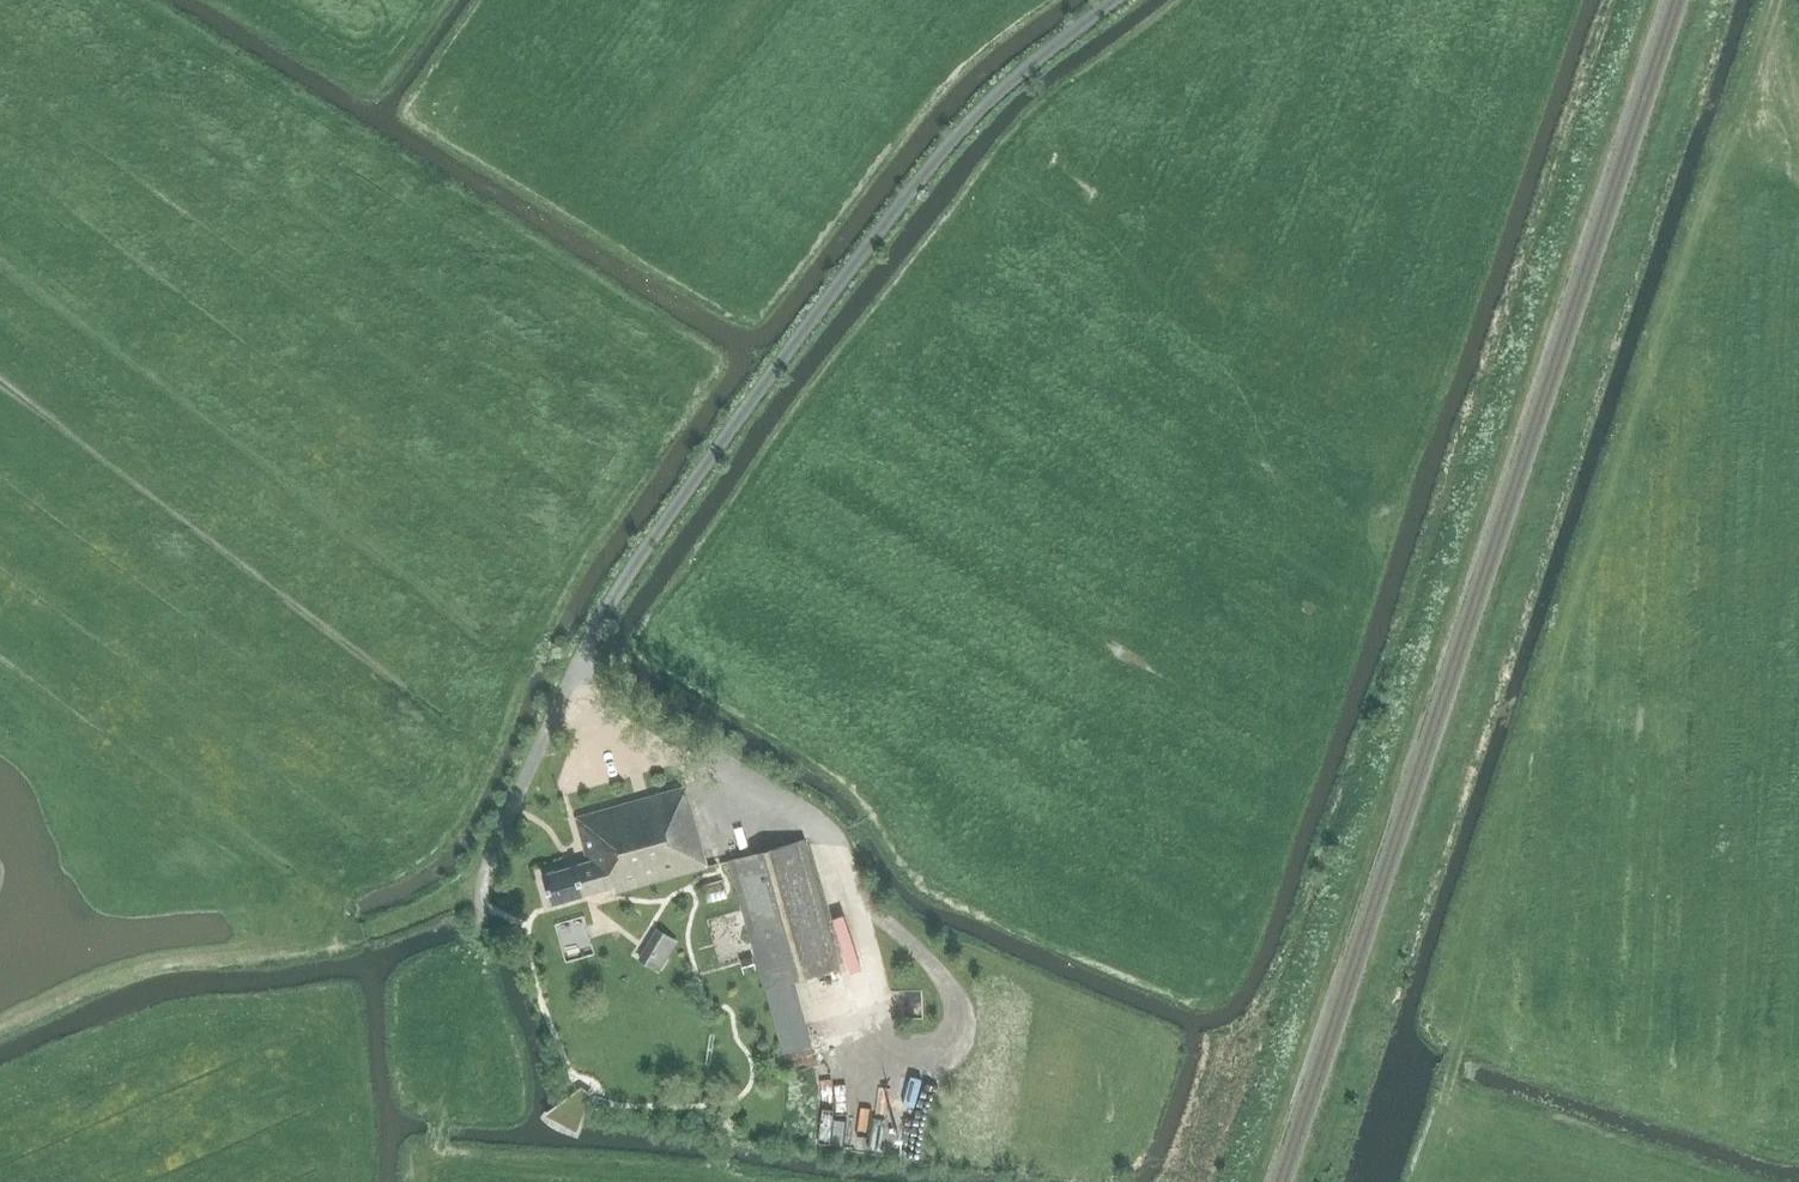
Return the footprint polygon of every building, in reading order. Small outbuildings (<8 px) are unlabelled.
[(580,864),(543,875),(551,905),(588,894),(615,886),(616,892),(707,866),(685,786),(576,817),(589,862),(580,865),(580,864)] [(840,966),(804,839),(729,860),(765,987),(840,966)] [(639,959),(660,971),(678,942),(657,929),(639,959)] [(755,969),(752,957),(743,960),(746,972),(755,969)]
